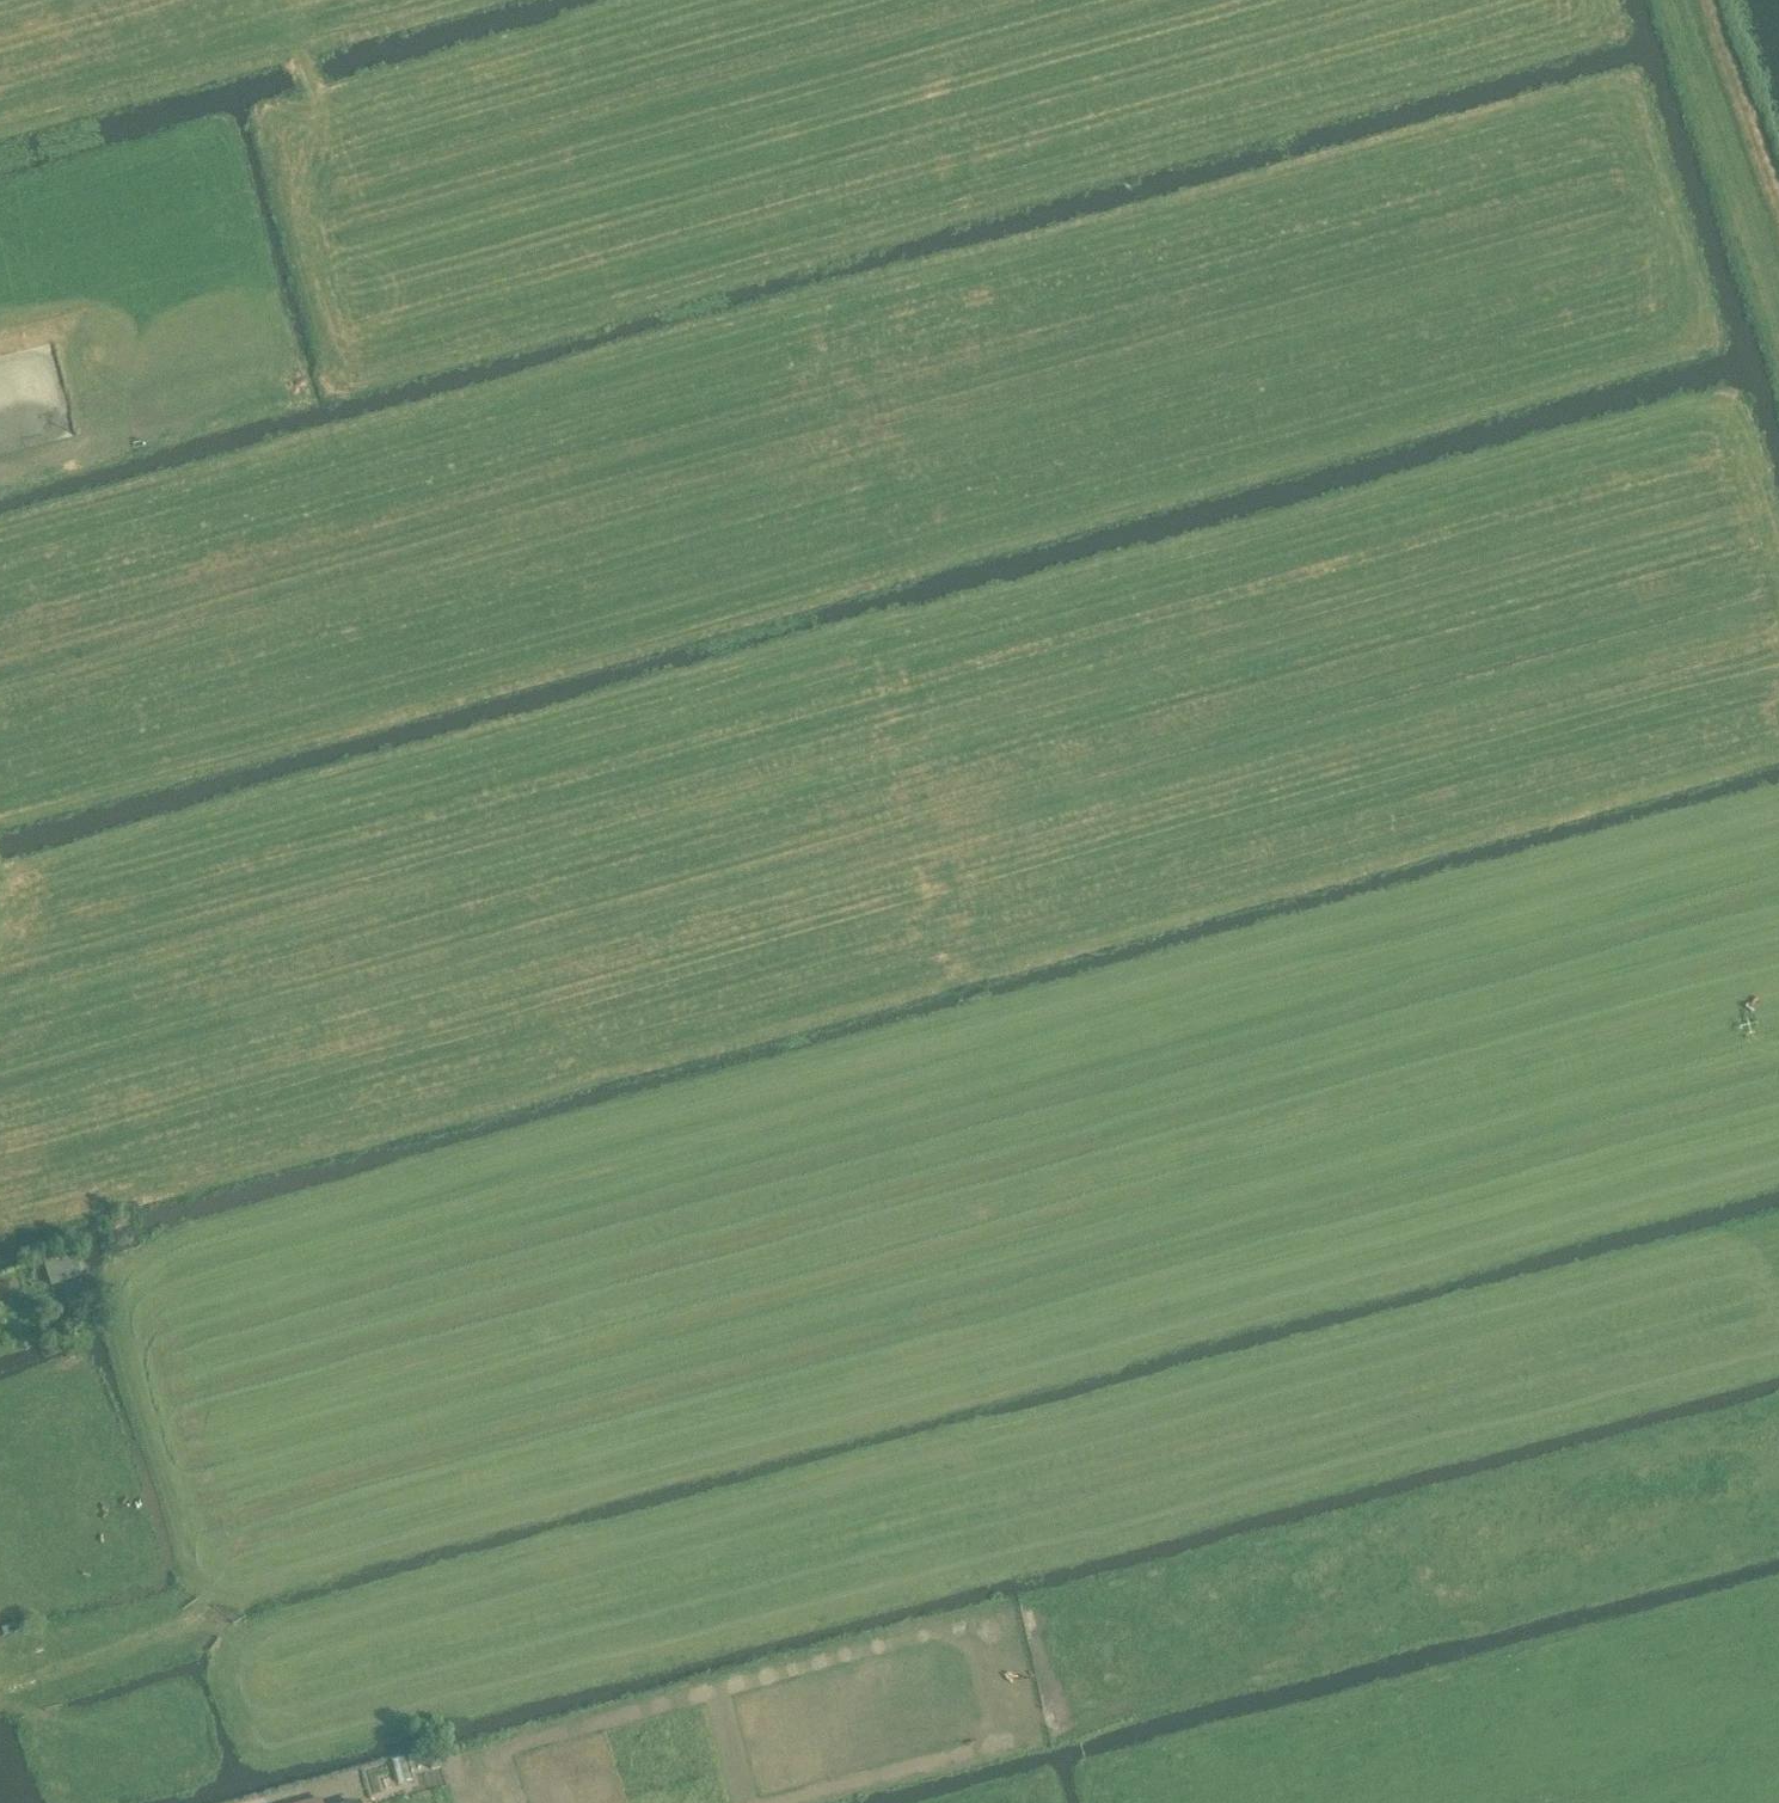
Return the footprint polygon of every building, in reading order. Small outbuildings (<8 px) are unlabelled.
[(51,1287),(73,1280),(81,1278),(80,1275),(85,1273),(80,1257),(45,1268),(51,1287)]
